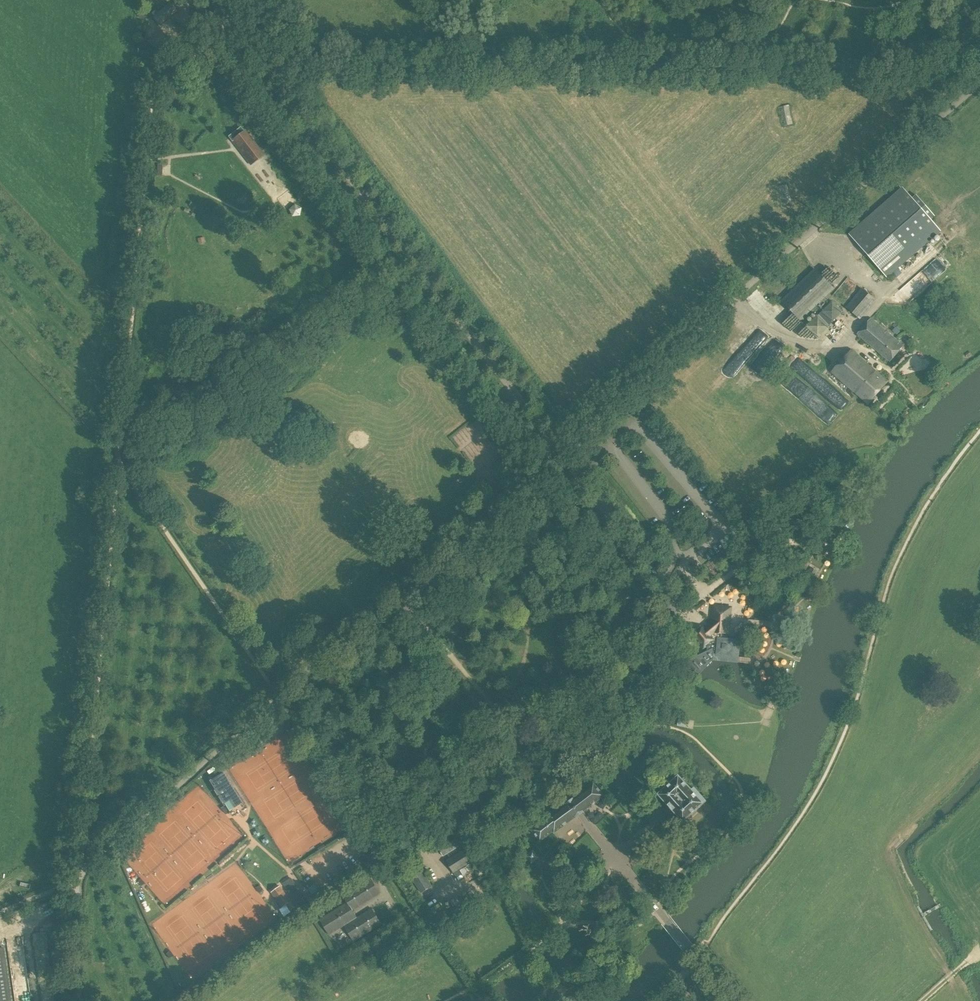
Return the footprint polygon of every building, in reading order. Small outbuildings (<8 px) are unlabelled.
[(170,3),(153,16),(159,24),(176,11),(170,3)] [(896,32),(895,21),(884,22),(884,32),(896,32)] [(160,30),(148,41),(158,53),(171,43),(160,30)] [(779,103),(781,121),(793,120),(790,101),(779,103)] [(914,123),(913,113),(902,113),(903,124),(914,123)] [(240,127),(228,136),(232,140),(250,164),(263,155),(245,131),(243,132),(240,127)] [(779,180),(781,199),(793,198),(791,179),(779,180)] [(851,234),(887,276),(939,230),(930,220),(935,216),(916,195),(912,199),(903,189),(851,234)] [(781,300),(800,320),(833,288),(815,269),(781,300)] [(862,288),(853,299),(846,307),(860,319),(876,300),(862,288)] [(832,299),(801,331),(807,337),(812,332),(818,337),(844,310),(832,299)] [(871,318),(857,334),(890,361),(903,346),(871,318)] [(831,372),(837,377),(868,404),(888,382),(851,350),(831,372)] [(713,660),(738,662),(738,660),(740,640),(726,638),(727,633),(729,634),(730,618),(728,617),(729,609),(716,608),(714,623),(712,623),(705,629),(703,627),(694,634),(700,642),(699,644),(703,649),(705,647),(707,648),(707,650),(701,653),(699,655),(688,660),(699,673),(713,660)] [(776,658),(773,670),(787,673),(789,661),(776,658)] [(223,772),(223,771),(210,780),(224,802),(228,799),(234,808),(243,802),(223,772)] [(658,794),(668,805),(683,822),(706,801),(695,788),(692,790),(679,776),(658,794)] [(584,813),(605,797),(595,784),(574,800),(573,800),(571,802),(568,804),(569,805),(578,817),(578,816),(578,817),(581,815),(584,813)] [(568,804),(567,805),(532,831),(541,842),(554,833),(555,835),(578,817),(578,818),(578,817),(578,816),(578,817),(569,805),(568,804)] [(455,848),(460,845),(453,832),(436,843),(443,856),(447,853),(450,858),(446,861),(454,873),(471,862),(464,850),(458,854),(455,848)] [(534,850),(526,856),(532,863),(539,857),(534,850)] [(420,867),(410,874),(421,892),(432,886),(420,867)] [(267,876),(271,883),(284,876),(281,869),(267,876)] [(283,883),(291,894),(297,902),(304,896),(290,878),(283,883)] [(371,878),(345,894),(343,895),(347,903),(320,920),(329,935),(344,925),(353,941),(381,923),(372,909),(357,918),(353,910),(380,893),(371,878)] [(291,910),(295,907),(280,886),(272,892),(282,907),(287,904),(291,910)] [(3,947),(0,948),(0,1000),(11,1000),(3,947)]
